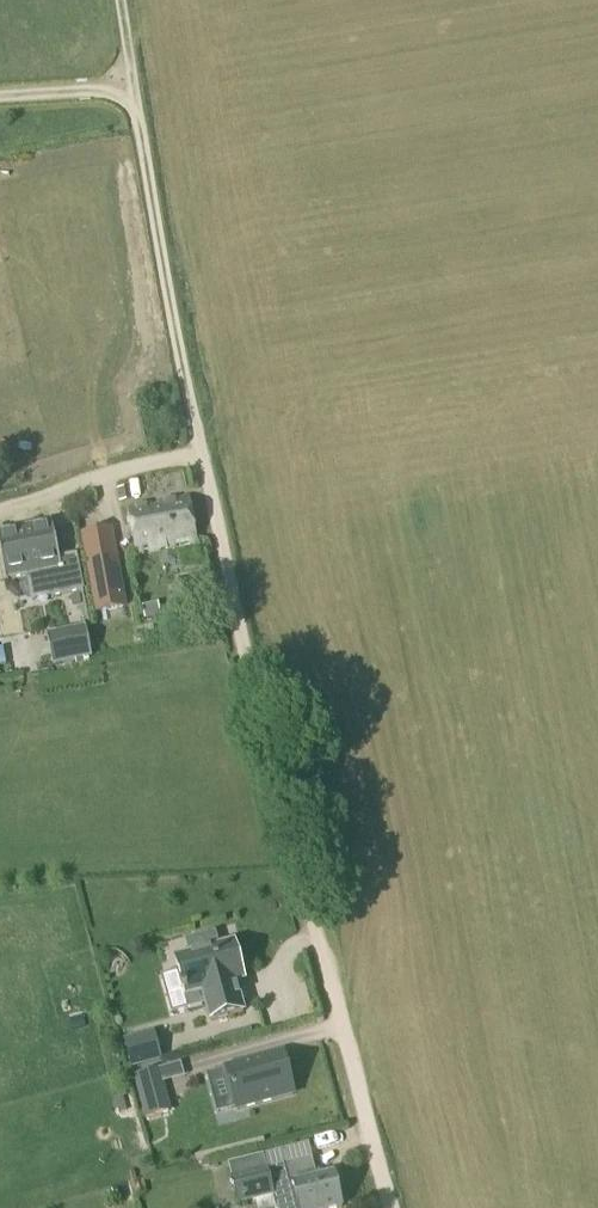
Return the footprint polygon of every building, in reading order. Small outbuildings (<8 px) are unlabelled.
[(134,554),(195,542),(186,498),(126,509),(134,554)] [(47,597),(65,594),(51,523),(0,533),(0,560),(4,581),(42,573),(47,597)] [(110,531),(82,536),(96,612),(124,607),(110,531)] [(52,666),(91,658),(85,629),(46,637),(52,666)] [(174,961),(177,972),(182,988),(180,989),(182,996),(184,996),(188,1010),(206,1006),(210,1022),(242,1014),(238,999),(234,984),(241,982),(244,981),(234,945),(218,949),(214,935),(185,942),(189,957),(174,961)] [(153,1034),(124,1042),(131,1067),(160,1059),(153,1034)] [(236,1111),(293,1095),(282,1053),(225,1069),(236,1111)] [(145,1119),(161,1114),(157,1100),(141,1104),(145,1119)] [(315,1179),(311,1159),(308,1145),(262,1156),(227,1165),(236,1204),(270,1196),(273,1207),(340,1207),(339,1203),(342,1200),(340,1193),(336,1191),(333,1176),(316,1180),(315,1179)] [(132,1196),(146,1192),(142,1179),(128,1184),(132,1196)]
